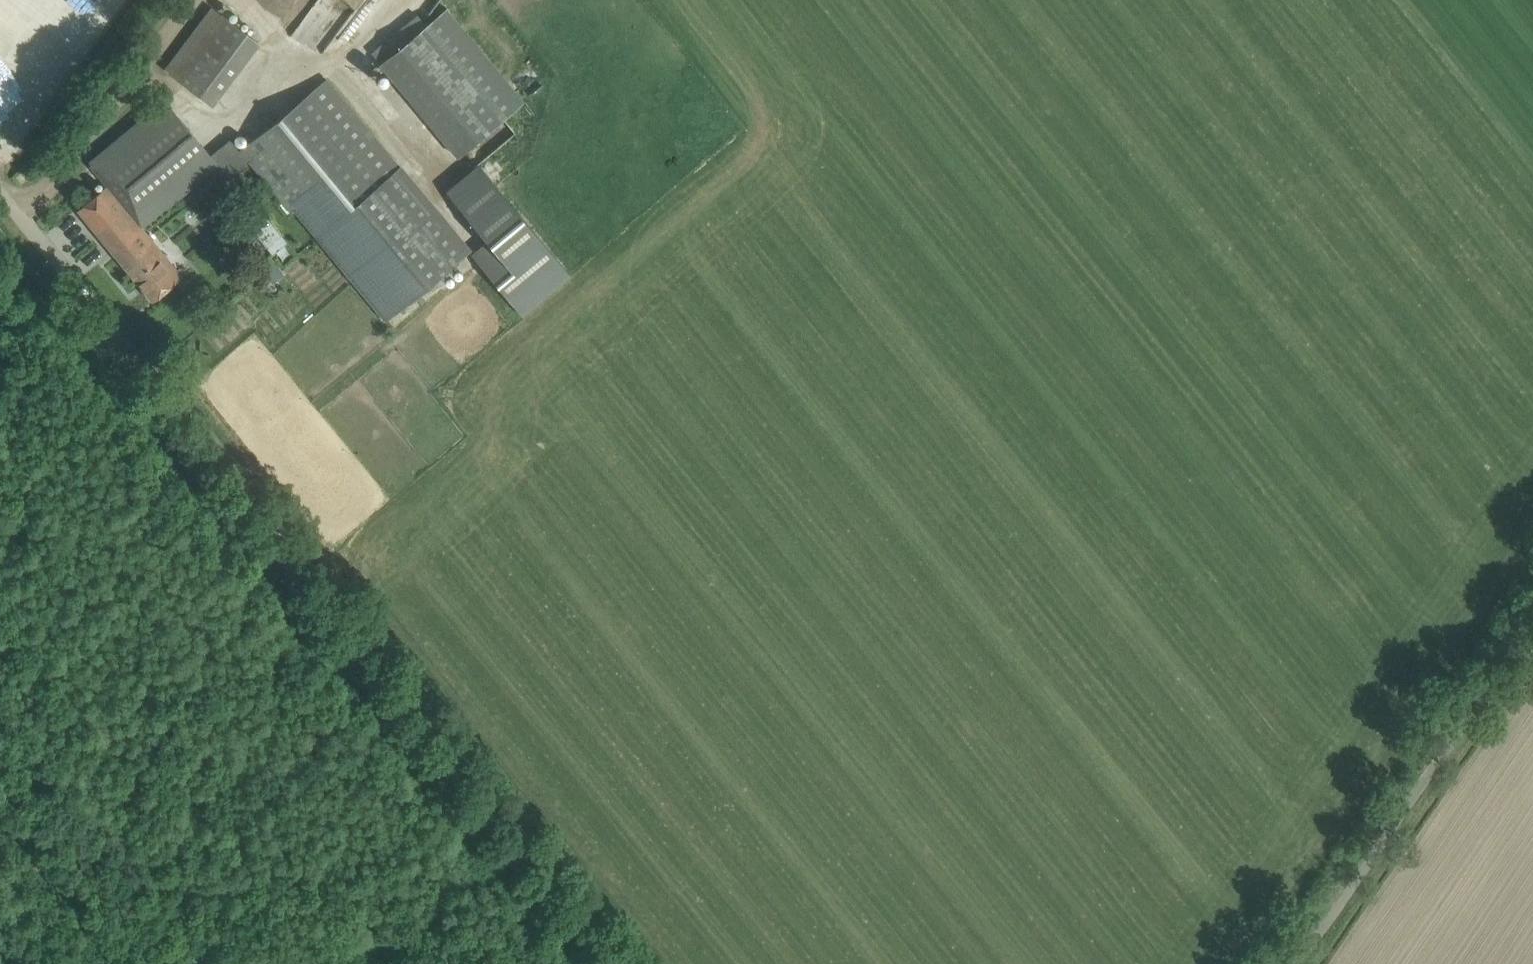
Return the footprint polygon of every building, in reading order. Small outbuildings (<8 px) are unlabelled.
[(457,157),(524,101),(447,7),(379,64),(457,157)] [(223,15),(176,78),(214,107),(261,43),(223,15)] [(470,250),(387,320),(425,366),(451,368),(565,273),(572,282),(731,150),(634,33),(443,191),(482,238),(469,249),(470,250)] [(469,249),(412,181),(327,78),(239,151),(248,162),(290,212),(294,209),(387,320),(470,250),(469,249)] [(106,186),(78,209),(153,301),(168,288),(176,282),(160,261),(166,256),(155,243),(139,224),(208,168),(221,184),(248,162),(239,151),(230,140),(218,150),(185,109),(172,94),(88,163),(100,178),(106,186)] [(241,230),(257,253),(268,246),(278,262),(293,252),(266,213),(241,230)]
